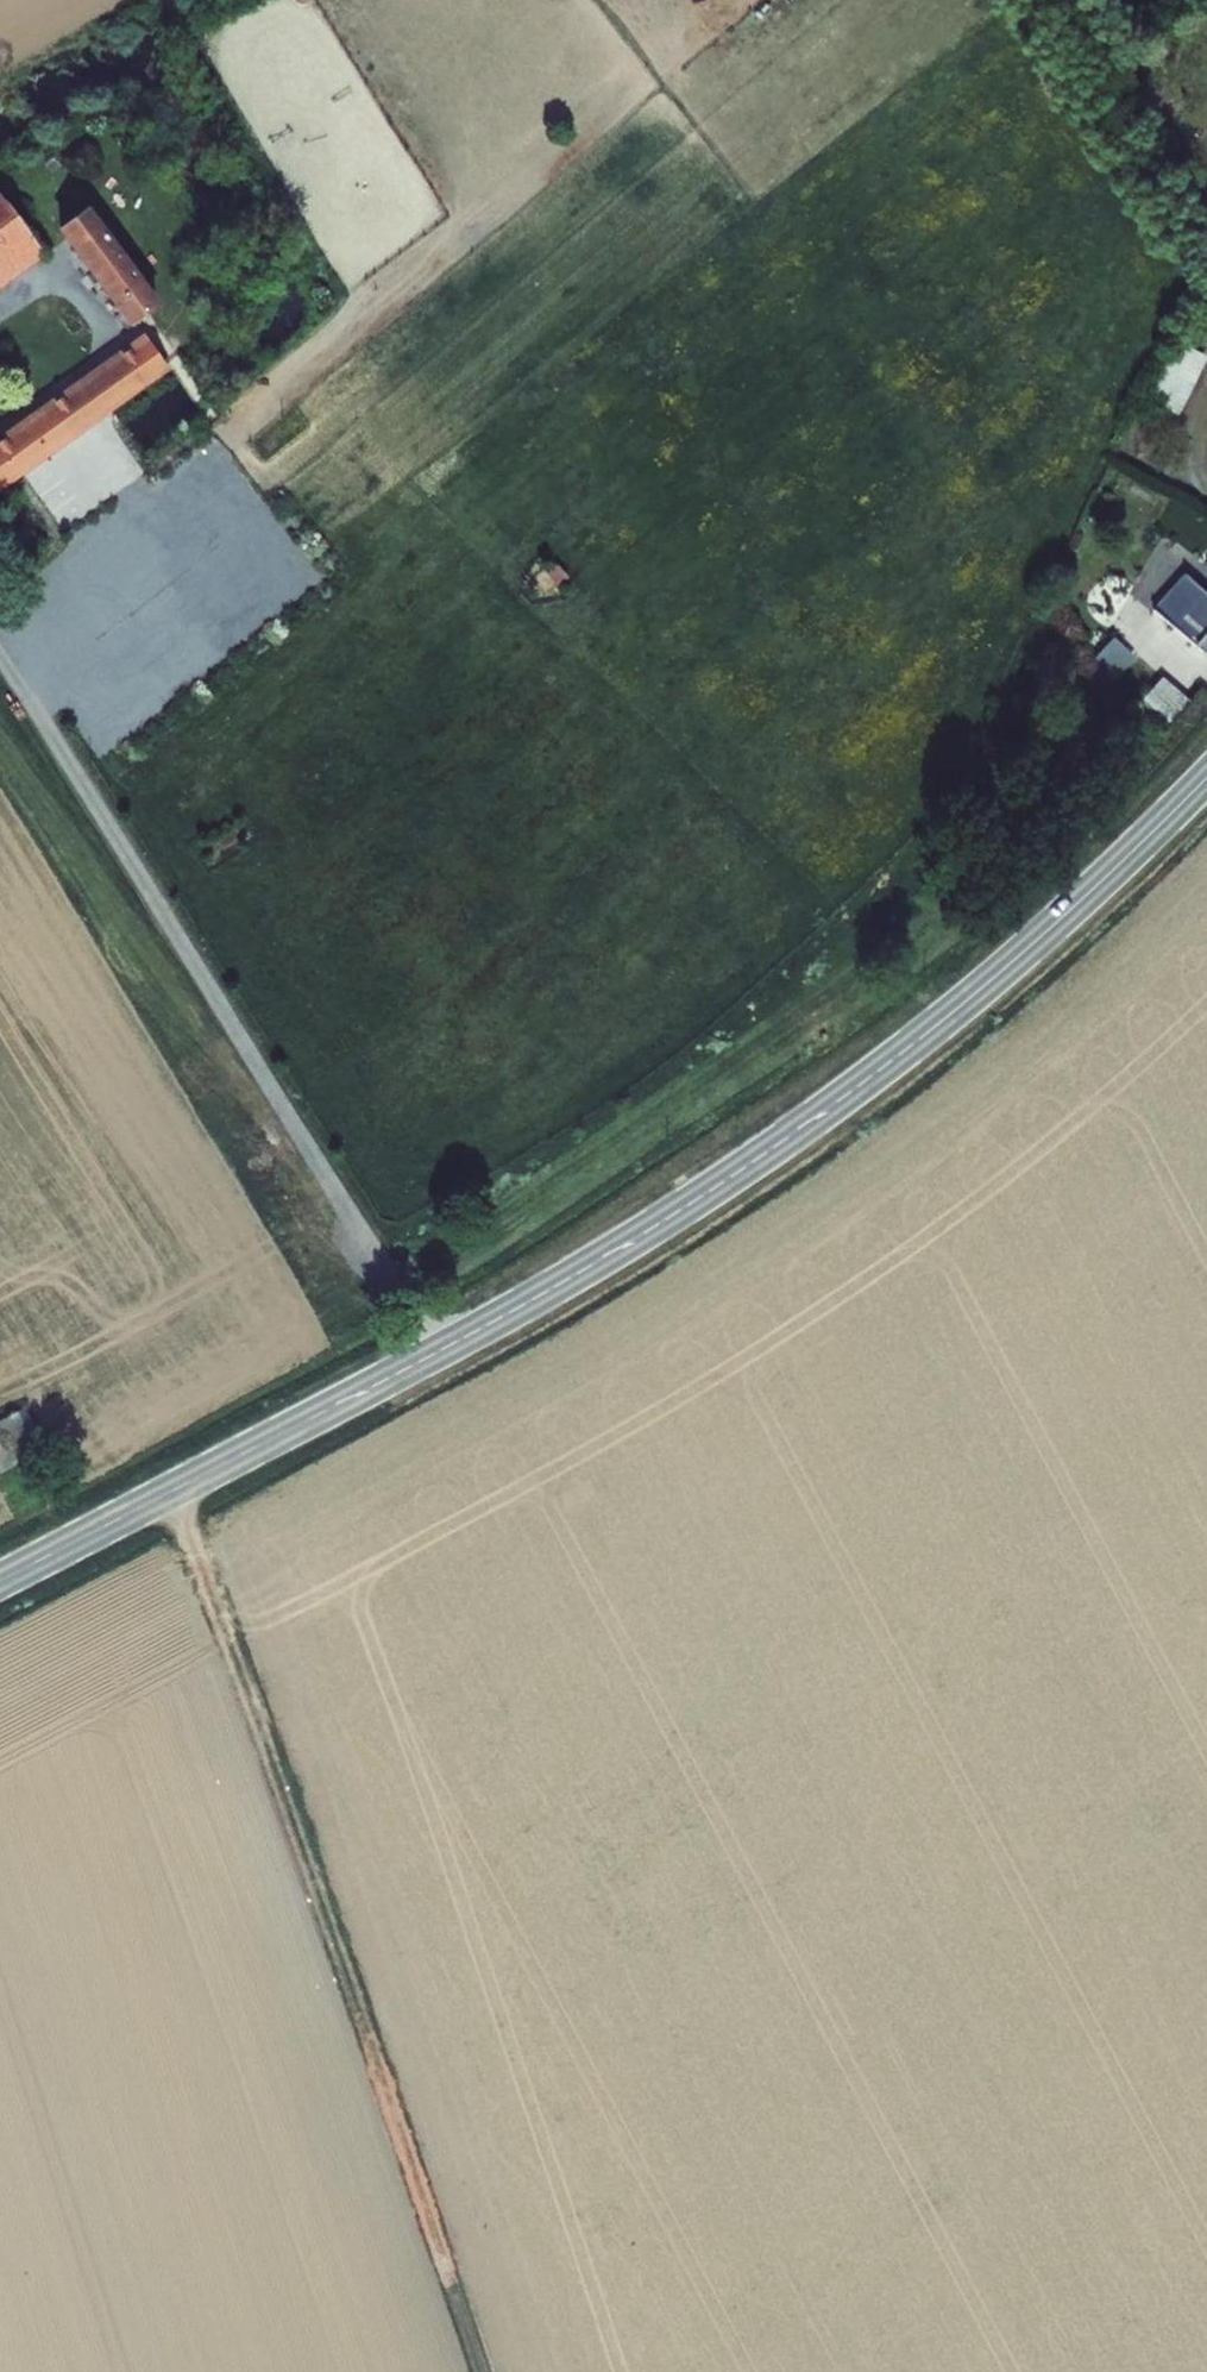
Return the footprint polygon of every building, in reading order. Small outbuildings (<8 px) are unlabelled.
[(43,242),(0,179),(0,273),(43,242)] [(155,292),(93,197),(64,218),(127,311),(155,292)] [(162,305),(0,425),(0,470),(183,337),(162,305)] [(1176,413),(1206,355),(1173,339),(1144,397),(1176,413)] [(1181,460),(1206,471),(1206,403),(1181,460)] [(1197,604),(1173,583),(1141,628),(1206,682),(1206,590),(1197,604)] [(1112,635),(1092,654),(1112,676),(1132,657),(1112,635)] [(1138,700),(1164,723),(1187,698),(1161,675),(1138,700)] [(0,1420),(0,1470),(37,1454),(18,1412),(0,1420)]
